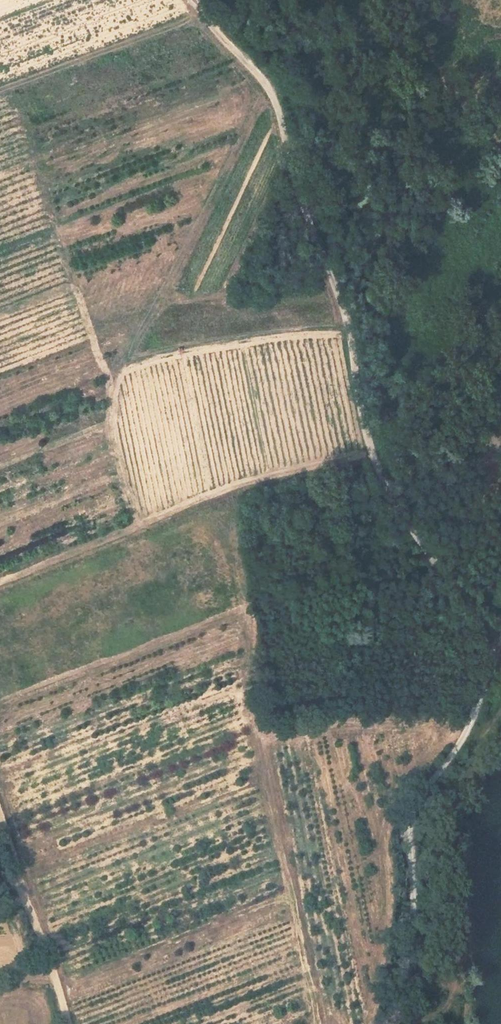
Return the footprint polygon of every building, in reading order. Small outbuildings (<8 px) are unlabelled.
[(363,653),(361,639),(352,640),(353,653),(363,653)]
